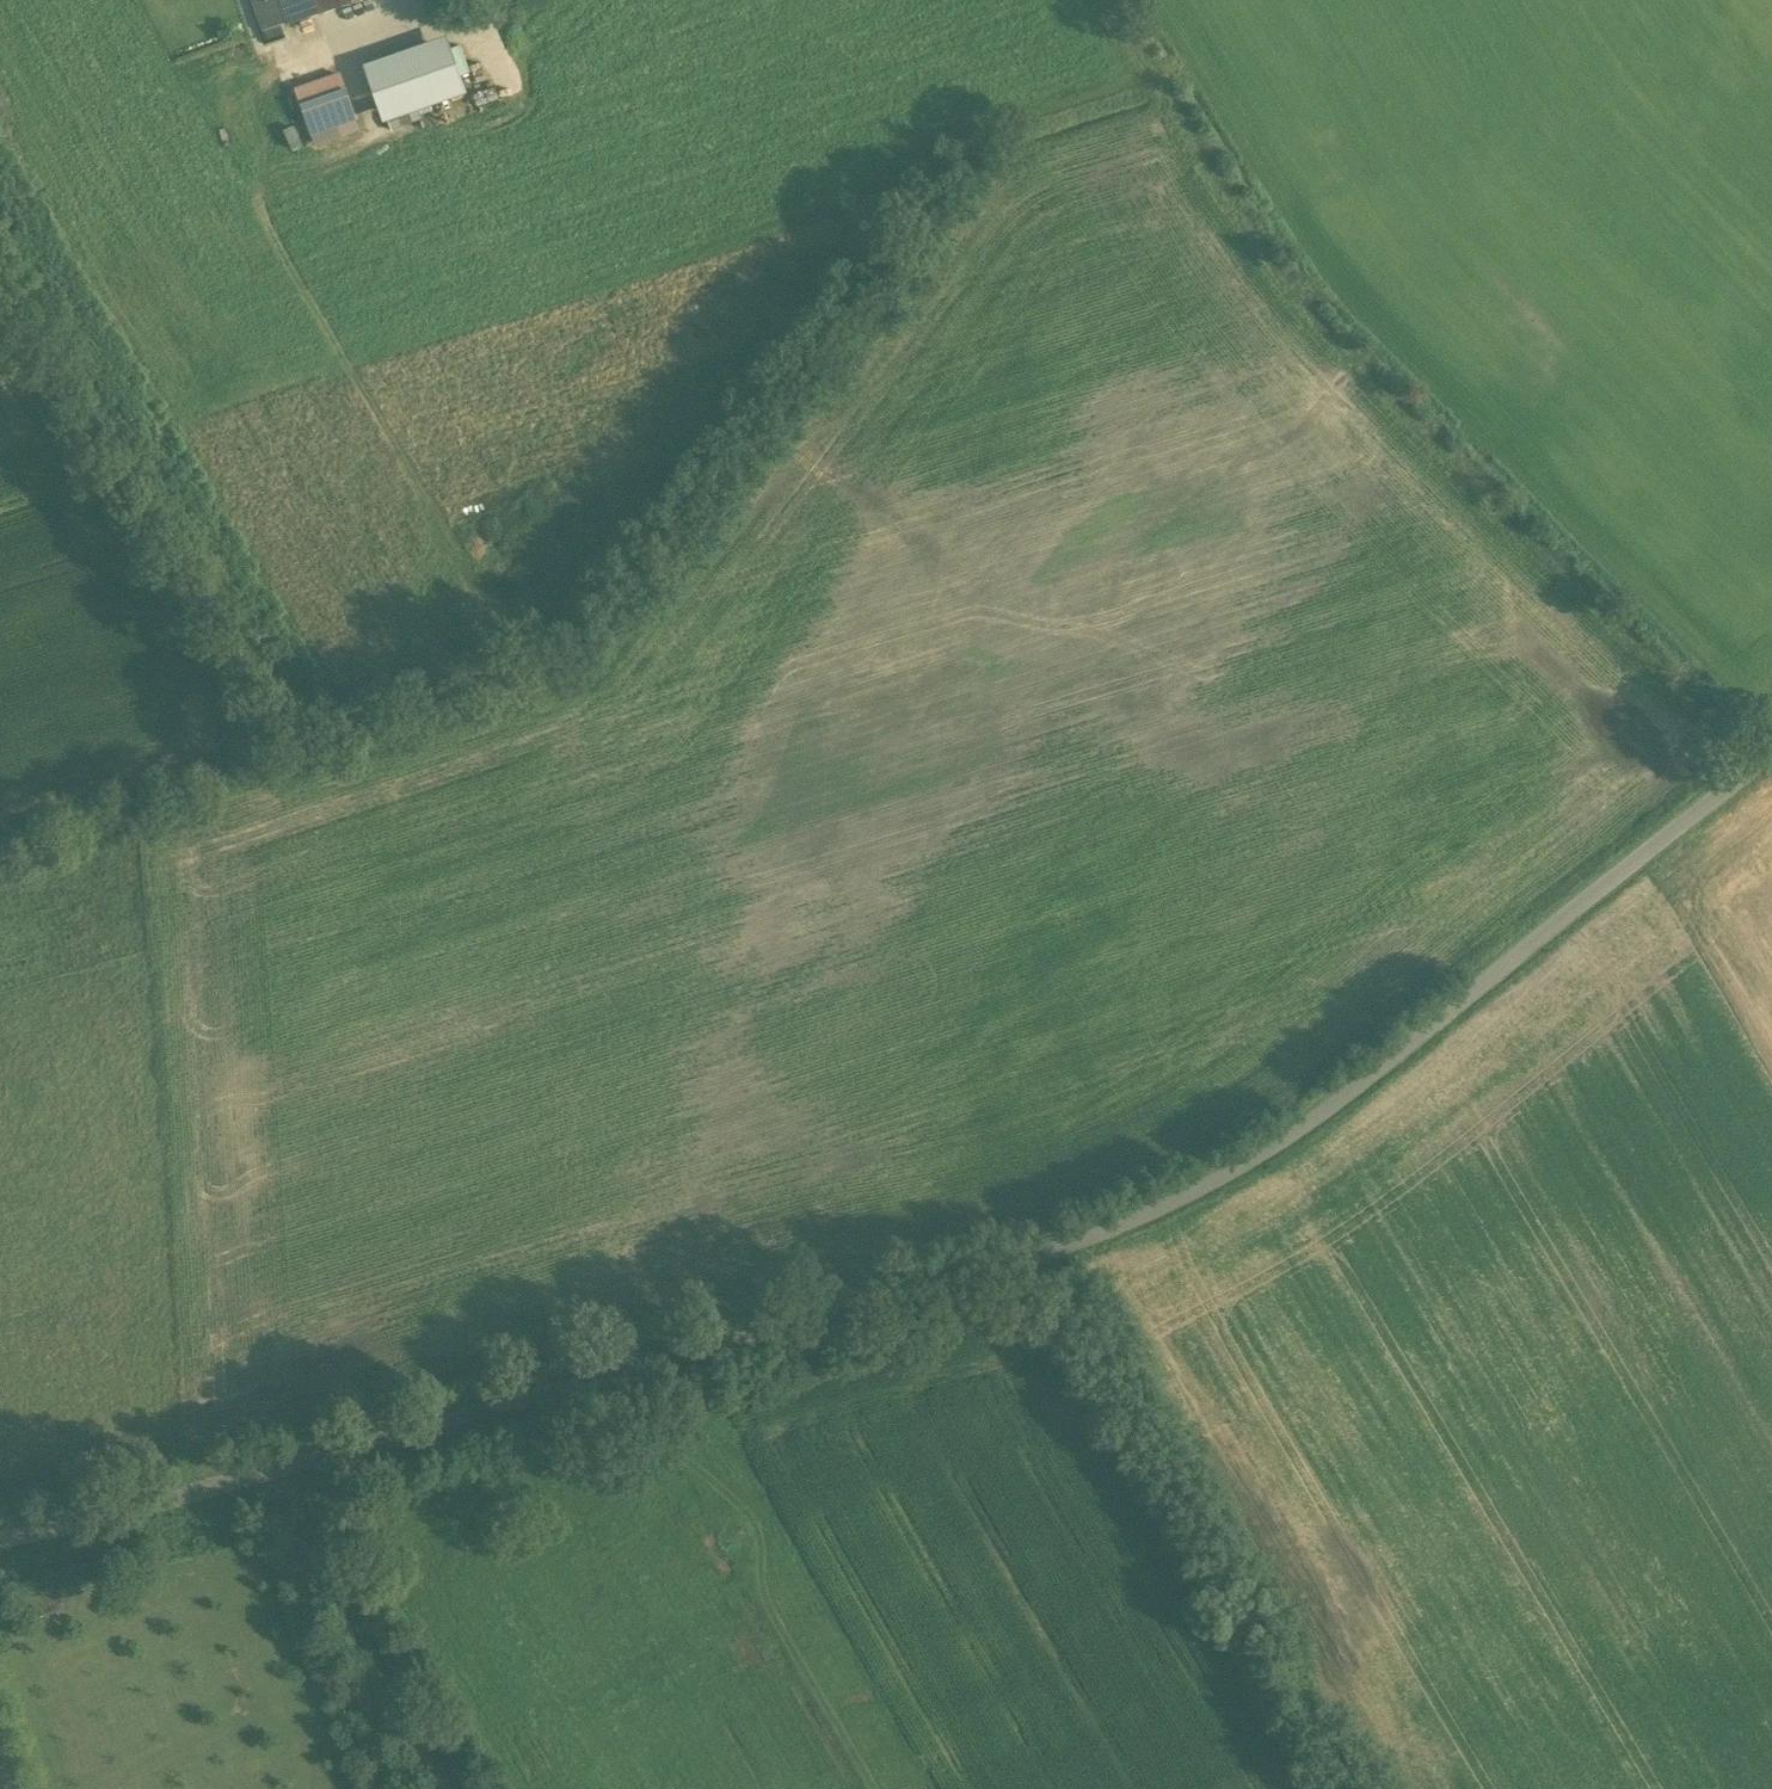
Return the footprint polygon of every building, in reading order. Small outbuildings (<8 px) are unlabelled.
[(262,31),(356,0),(251,0),(262,31)] [(339,73),(293,88),(312,134),(354,118),(339,73)]
